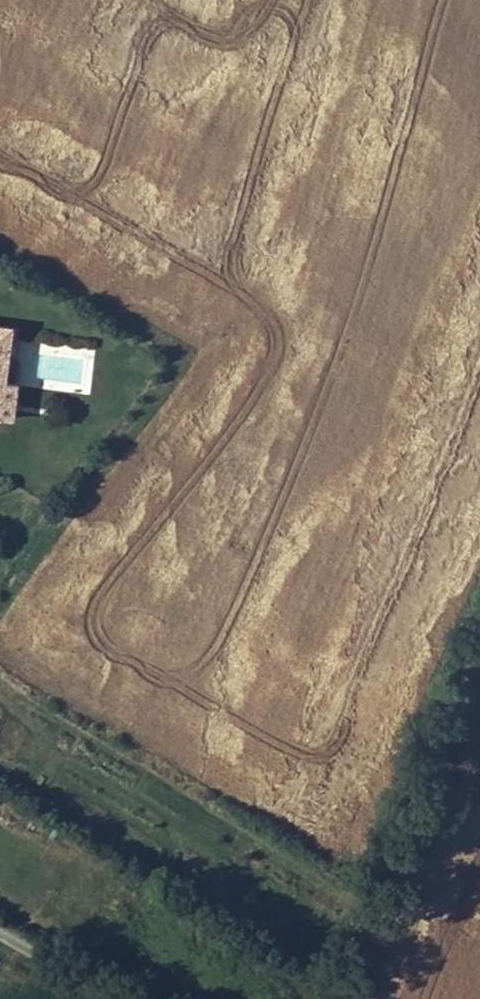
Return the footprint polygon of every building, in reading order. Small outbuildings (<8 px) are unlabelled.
[(0,327),(0,417),(13,419),(17,384),(5,383),(11,328),(0,327)]
